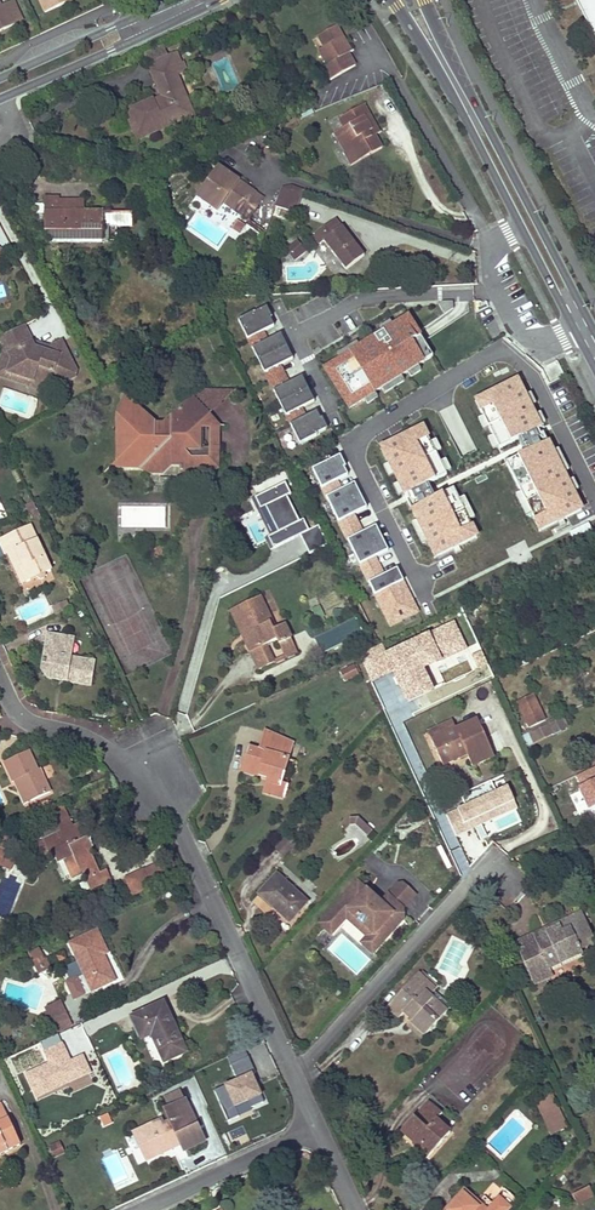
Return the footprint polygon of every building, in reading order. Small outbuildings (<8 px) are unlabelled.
[(4,2),(0,4),(0,29),(20,20),(11,0),(9,0),(4,2)] [(45,12),(71,0),(40,0),(45,12)] [(580,2),(594,32),(594,0),(579,0),(580,2)] [(330,80),(342,73),(355,66),(348,54),(352,51),(344,38),(336,25),(317,37),(323,48),(318,51),(326,65),(323,67),(330,80)] [(172,67),(178,64),(174,55),(168,58),(172,67)] [(137,141),(194,115),(175,76),(182,73),(178,64),(172,67),(168,58),(148,67),(161,97),(127,112),(131,121),(128,123),(137,141)] [(308,104),(297,109),(301,118),(312,113),(308,104)] [(352,165),(368,156),(384,147),(366,116),(370,114),(365,104),(343,117),(348,127),(345,128),(341,131),(346,140),(352,149),(345,153),(352,165)] [(348,127),(343,117),(340,119),(345,128),(348,127)] [(346,140),(341,131),(337,133),(342,143),(346,140)] [(254,193),(218,167),(197,196),(216,210),(222,201),(246,219),(248,220),(249,218),(255,209),(247,203),(254,193)] [(294,214),(304,192),(289,186),(282,190),(276,208),(294,214)] [(254,193),(247,203),(255,209),(262,199),(254,193)] [(59,196),(45,196),(45,203),(45,212),(83,213),(83,202),(59,201),(59,196)] [(115,241),(116,227),(131,227),(131,213),(83,213),(45,212),(45,203),(34,203),(33,228),(45,229),(45,240),(100,241),(115,241)] [(267,230),(249,218),(248,220),(246,219),(244,220),(259,231),(251,251),(258,254),(267,230)] [(235,219),(230,225),(238,230),(243,224),(235,219)] [(364,257),(334,219),(311,238),(317,246),(322,241),(346,271),(364,257)] [(2,253),(10,245),(0,226),(0,255),(2,253)] [(295,264),(307,254),(297,242),(285,252),(295,264)] [(441,302),(437,304),(443,314),(452,308),(452,302),(441,302)] [(238,319),(247,338),(262,331),(273,326),(269,318),(271,317),(265,307),(254,312),(254,311),(238,319)] [(338,359),(323,368),(348,408),(363,399),(373,393),(380,388),(399,376),(407,372),(416,366),(431,357),(407,317),(392,326),(381,332),(358,347),(338,359)] [(381,332),(392,326),(389,321),(378,327),(381,332)] [(21,325),(0,337),(0,339),(4,347),(1,355),(11,358),(7,372),(20,376),(21,372),(33,375),(31,380),(47,385),(49,381),(58,384),(73,376),(75,370),(59,340),(51,344),(50,347),(48,351),(33,347),(30,341),(21,325)] [(266,340),(262,331),(247,338),(258,360),(285,346),(279,334),(266,340)] [(50,347),(30,341),(33,347),(48,351),(50,347)] [(338,359),(358,347),(355,342),(335,354),(338,359)] [(285,346),(258,360),(268,381),(283,374),(278,365),(291,358),(285,346)] [(46,390),(47,385),(31,380),(33,375),(21,372),(20,376),(7,372),(11,358),(1,355),(0,360),(0,375),(46,390)] [(416,366),(407,372),(410,376),(419,371),(416,366)] [(287,383),(283,374),(268,381),(279,403),(307,389),(301,376),(287,383)] [(399,376),(380,388),(383,393),(402,381),(399,376)] [(524,396),(515,377),(494,387),(496,391),(474,402),(481,418),(477,420),(482,431),(487,428),(492,437),(487,440),(492,449),(497,447),(498,448),(515,440),(539,428),(539,427),(545,424),(539,411),(534,414),(531,408),(536,405),(530,393),(524,396)] [(307,389),(279,403),(289,424),(304,417),(299,408),(313,401),(307,389)] [(210,412),(233,391),(189,390),(210,412)] [(373,393),(363,399),(366,403),(376,397),(373,393)] [(123,423),(119,427),(118,448),(123,452),(122,468),(140,469),(141,462),(149,462),(149,472),(164,473),(170,467),(182,467),(182,475),(209,475),(218,467),(218,449),(210,449),(205,449),(205,428),(210,428),(218,428),(219,426),(192,398),(169,419),(170,426),(154,426),(140,412),(123,412),(123,423)] [(315,411),(304,417),(289,424),(299,443),(316,435),(315,434),(326,429),(321,418),(319,419),(315,411)] [(421,427),(379,448),(387,464),(381,466),(386,477),(393,473),(398,483),(392,486),(396,495),(402,492),(403,495),(405,493),(425,483),(443,475),(442,473),(448,470),(443,459),(439,461),(435,454),(441,452),(434,439),(428,442),(421,427)] [(218,449),(218,428),(210,428),(210,449),(218,449)] [(546,441),(539,428),(515,440),(523,456),(528,453),(525,446),(537,440),(539,444),(546,441)] [(523,456),(507,464),(521,494),(516,496),(525,515),(529,512),(538,531),(579,511),(571,493),(576,490),(571,479),(565,482),(562,474),(567,471),(557,450),(552,452),(546,441),(539,444),(537,440),(525,446),(528,453),(523,456)] [(339,456),(312,469),(389,625),(415,613),(395,572),(382,578),(373,559),(387,552),(375,527),(362,533),(353,516),(366,510),(353,484),(339,491),(334,481),(347,474),(339,456)] [(289,493),(284,482),(249,499),(257,514),(266,510),(276,531),(265,536),(271,548),(299,534),(308,553),(325,544),(317,527),(307,532),(301,520),(298,522),(285,496),(289,493)] [(428,498),(432,497),(425,483),(405,493),(412,508),(417,506),(414,499),(425,493),(428,498)] [(412,508),(409,509),(415,521),(410,523),(420,544),(425,542),(432,557),(475,537),(468,521),(472,518),(462,497),(457,499),(452,488),(432,497),(428,498),(425,493),(414,499),(417,506),(412,508)] [(35,508),(32,501),(23,505),(26,512),(35,508)] [(35,508),(26,512),(30,520),(38,515),(35,508)] [(573,538),(591,532),(589,525),(571,530),(573,538)] [(4,554),(7,552),(11,550),(16,561),(19,559),(21,564),(18,565),(26,581),(50,570),(31,529),(25,531),(23,527),(0,538),(0,546),(4,554)] [(167,544),(161,546),(155,548),(146,554),(161,561),(167,544)] [(583,567),(579,558),(574,549),(560,556),(569,574),(583,567)] [(7,552),(22,583),(26,581),(18,565),(21,564),(19,559),(16,561),(11,550),(7,552)] [(320,552),(307,559),(309,561),(312,560),(315,560),(317,560),(323,559),(320,552)] [(278,645),(284,642),(290,639),(283,625),(274,629),(258,597),(230,610),(258,670),(273,663),(272,661),(264,646),(276,640),(278,645)] [(50,608),(54,615),(68,608),(64,601),(50,608)] [(314,637),(322,654),(363,635),(355,618),(314,637)] [(469,648),(454,618),(384,652),(380,644),(359,654),(372,682),(393,672),(408,701),(432,689),(423,670),(469,648)] [(69,658),(69,656),(69,654),(66,651),(63,650),(65,638),(46,634),(43,651),(41,665),(40,670),(46,679),(89,686),(93,663),(69,658)] [(69,654),(72,640),(65,638),(63,650),(66,651),(69,654)] [(284,658),(296,652),(290,639),(284,642),(278,645),(283,656),(284,658)] [(41,665),(43,651),(33,649),(31,663),(41,665)] [(481,650),(473,654),(478,666),(487,662),(481,650)] [(284,658),(283,656),(272,661),(273,663),(274,667),(286,662),(284,658)] [(358,675),(356,670),(353,666),(340,672),(344,682),(358,675)] [(68,703),(84,707),(88,690),(72,686),(68,703)] [(545,721),(539,708),(533,695),(517,703),(529,729),(545,721)] [(103,713),(106,719),(117,714),(112,705),(102,709),(103,713)] [(103,713),(90,719),(102,721),(106,719),(103,713)] [(108,722),(113,734),(124,728),(119,717),(108,722)] [(527,747),(537,742),(553,736),(567,729),(561,719),(533,733),(523,737),(527,747)] [(471,767),(482,762),(494,757),(477,720),(456,730),(431,741),(443,766),(466,755),(471,767)] [(452,721),(427,732),(431,741),(456,730),(452,721)] [(281,784),(287,765),(293,746),(264,733),(258,752),(248,750),(241,773),(267,781),(264,793),(283,799),(287,785),(281,784)] [(51,792),(45,780),(40,768),(37,769),(28,750),(3,762),(12,781),(14,780),(21,777),(32,801),(51,792)] [(576,776),(582,788),(579,789),(580,791),(589,810),(594,808),(594,767),(576,776)] [(518,808),(508,787),(446,816),(456,838),(518,808)] [(579,815),(589,810),(580,791),(570,796),(579,815)] [(85,880),(87,885),(89,889),(103,883),(89,852),(93,850),(89,842),(91,840),(87,838),(81,824),(75,827),(64,803),(54,809),(64,832),(42,842),(49,856),(53,854),(57,863),(65,859),(72,856),(82,875),(85,873),(88,879),(85,880)] [(349,818),(350,824),(356,823),(368,834),(372,830),(358,817),(349,818)] [(0,842),(0,846),(1,846),(13,841),(9,833),(2,837),(4,840),(0,842)] [(275,850),(282,856),(288,850),(294,843),(287,836),(275,850)] [(294,854),(300,848),(294,843),(288,850),(294,854)] [(2,863),(8,849),(1,846),(0,846),(0,863),(2,863)] [(65,859),(73,878),(82,875),(72,856),(65,859)] [(159,865),(144,872),(150,885),(165,878),(159,865)] [(144,872),(130,878),(136,891),(150,885),(144,872)] [(307,902),(291,888),(276,874),(257,894),(288,922),(307,902)] [(356,884),(319,924),(331,936),(346,919),(366,938),(362,942),(375,954),(403,923),(400,921),(400,910),(412,896),(402,887),(395,888),(379,905),(356,884)] [(582,913),(559,924),(560,928),(535,939),(533,936),(515,945),(534,986),(553,977),(550,970),(582,955),(580,951),(594,944),(594,941),(582,913)] [(113,980),(107,968),(102,956),(105,954),(95,932),(70,944),(78,961),(84,974),(75,978),(81,992),(82,995),(113,980)] [(594,955),(594,944),(580,951),(582,955),(585,960),(594,955)] [(37,949),(29,953),(39,974),(44,972),(40,964),(44,962),(37,949)] [(65,952),(57,955),(61,963),(68,959),(65,952)] [(44,962),(40,964),(44,972),(50,969),(46,961),(44,962)] [(84,974),(78,961),(65,967),(77,994),(81,992),(75,978),(84,974)] [(422,1040),(436,1023),(451,1007),(434,992),(435,990),(418,975),(388,1009),(398,1019),(403,1014),(412,1021),(407,1027),(422,1040)] [(164,1060),(185,1051),(163,1002),(131,1016),(141,1037),(152,1033),(164,1060)] [(71,1026),(62,1006),(47,1013),(56,1033),(71,1026)] [(91,1072),(83,1053),(71,1058),(64,1041),(61,1042),(58,1035),(41,1042),(45,1050),(43,1050),(48,1062),(23,1072),(34,1097),(91,1072)] [(247,1058),(244,1049),(226,1057),(230,1066),(247,1058)] [(33,1062),(32,1059),(30,1055),(20,1059),(22,1067),(33,1062)] [(247,1058),(230,1066),(237,1081),(214,1092),(228,1122),(239,1117),(234,1106),(247,1100),(251,1108),(264,1102),(254,1081),(251,1082),(248,1076),(251,1075),(255,1074),(247,1058)] [(168,1109),(185,1102),(181,1092),(164,1099),(168,1109)] [(564,1129),(549,1095),(536,1100),(551,1135),(564,1129)] [(184,1152),(204,1143),(185,1102),(168,1109),(164,1111),(168,1118),(133,1134),(140,1149),(147,1145),(153,1159),(181,1146),(184,1152)] [(436,1120),(441,1114),(428,1103),(401,1132),(428,1157),(450,1133),(436,1120)] [(18,1145),(0,1106),(0,1153),(18,1145)] [(114,1123),(108,1113),(98,1118),(104,1129),(114,1123)] [(59,1144),(50,1148),(54,1157),(63,1153),(59,1144)] [(140,1149),(146,1162),(153,1159),(147,1145),(140,1149)] [(589,1187),(572,1195),(576,1204),(593,1196),(589,1187)] [(463,1192),(446,1209),(508,1209),(498,1200),(493,1206),(483,1198),(477,1205),(463,1192)] [(498,1200),(508,1209),(513,1204),(503,1195),(498,1200)]
